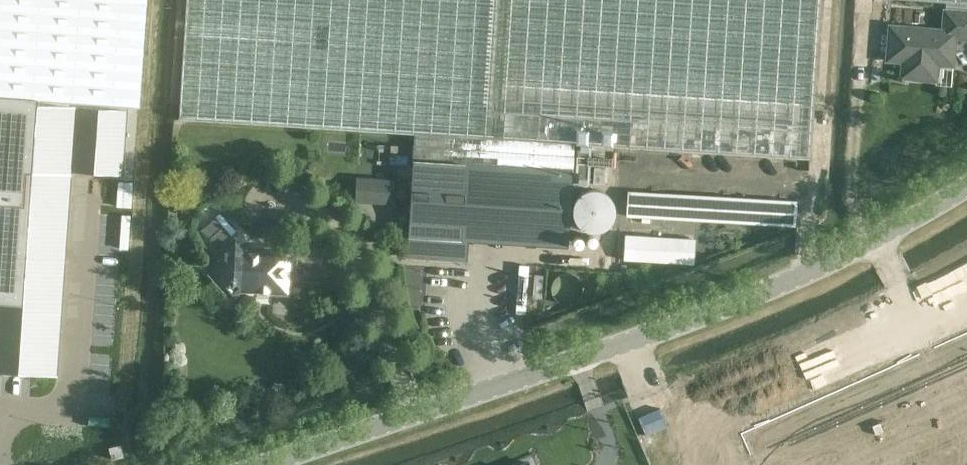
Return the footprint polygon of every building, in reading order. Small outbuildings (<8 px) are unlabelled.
[(58,376),(72,171),(123,175),(128,106),(139,106),(146,0),(0,0),(0,372),(58,376)] [(179,119),(415,133),(407,257),(468,261),(469,242),(568,248),(575,143),(810,159),(820,0),(186,0),(179,119)] [(945,2),(945,11),(943,31),(890,26),(887,60),(903,62),(901,77),(936,80),(937,64),(953,66),(955,38),(966,39),(966,0),(911,0),(945,2)] [(356,202),(393,205),(394,179),(357,177),(356,202)] [(617,201),(617,200),(616,192),(614,189),(611,185),(604,181),(597,179),(588,181),(582,185),(577,191),(575,199),(576,207),(578,211),(580,214),(586,219),(590,221),(595,221),(602,221),(606,219),(609,217),(612,214),(615,210),(616,206),(617,201)] [(117,206),(131,207),(132,183),(119,182),(117,206)] [(627,216),(683,219),(684,194),(628,190),(627,216)] [(683,219),(739,222),(740,197),(684,194),(683,219)] [(740,197),(739,222),(795,225),(796,200),(740,197)] [(120,248),(128,249),(130,216),(122,215),(120,248)] [(624,260),(693,263),(694,238),(625,234),(624,260)] [(268,291),(287,293),(290,249),(244,247),(236,238),(204,266),(224,289),(233,281),(240,289),(240,290),(259,291),(259,288),(268,289),(268,291)]
